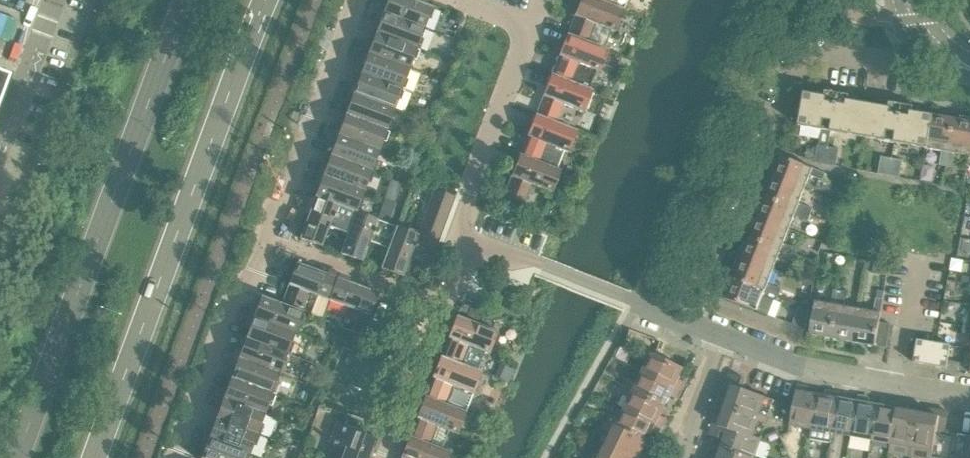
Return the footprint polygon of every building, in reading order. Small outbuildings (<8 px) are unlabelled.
[(432,7),(411,0),(387,0),(385,5),(380,3),(377,12),(424,29),(432,7)] [(603,2),(598,0),(580,0),(566,34),(588,42),(595,24),(615,32),(623,10),(603,2)] [(416,49),(424,29),(377,12),(374,20),(379,22),(375,34),(416,49)] [(409,69),(416,49),(375,34),(370,46),(365,44),(362,52),(409,69)] [(599,72),(608,50),(588,42),(566,34),(551,74),(588,89),(595,71),(599,72)] [(420,73),(409,69),(362,52),(359,60),(364,62),(360,74),(401,90),(401,89),(412,94),(420,73)] [(8,77),(0,74),(0,99),(8,77)] [(394,110),(401,90),(360,74),(355,86),(350,85),(348,92),(394,110)] [(592,90),(588,89),(551,74),(535,114),(556,123),(563,105),(583,112),(592,90)] [(862,137),(868,104),(854,101),(855,96),(847,95),(846,100),(831,97),(832,92),(819,90),(819,95),(804,92),(798,126),(862,137)] [(386,131),(394,110),(348,92),(346,95),(344,101),(349,103),(344,115),(386,131)] [(927,148),(933,115),(918,112),(919,107),(911,106),(910,111),(894,108),(895,103),(883,101),(882,106),(868,104),(862,137),(927,148)] [(576,130),(556,123),(535,114),(519,154),(556,169),(563,151),(567,153),(576,130)] [(378,151),(386,131),(344,115),(339,128),(335,126),(332,135),(378,151)] [(945,166),(954,119),(933,115),(927,148),(941,151),(939,165),(945,166)] [(969,151),(969,118),(960,116),(960,120),(954,119),(945,166),(952,167),(955,153),(969,156),(969,151)] [(371,171),(378,151),(332,135),(329,142),(334,144),(329,156),(371,171)] [(836,166),(839,149),(817,145),(814,162),(836,166)] [(552,193),(560,171),(556,169),(519,154),(502,197),(524,205),(531,185),(552,193)] [(363,192),(371,171),(329,156),(325,168),(320,166),(317,175),(363,192)] [(825,173),(781,156),(779,162),(775,161),(770,176),(804,189),(810,175),(822,180),(825,173)] [(899,177),(902,160),(881,156),(878,174),(899,177)] [(356,212),(363,192),(317,175),(314,183),(319,184),(314,197),(356,212)] [(799,203),(804,189),(770,176),(764,190),(767,192),(765,197),(810,215),(813,209),(799,203)] [(450,209),(455,197),(433,189),(429,201),(450,209)] [(348,234),(356,212),(314,197),(299,239),(321,247),(329,227),(347,234),(348,234)] [(810,215),(765,197),(757,217),(789,229),(794,216),(808,221),(810,215)] [(446,220),(450,209),(429,201),(425,212),(446,220)] [(387,249),(395,227),(356,212),(348,234),(347,234),(339,253),(362,262),(369,242),(387,249)] [(442,231),(446,220),(425,212),(421,223),(442,231)] [(783,243),(789,229),(757,217),(749,237),(795,255),(797,249),(783,243)] [(438,243),(442,231),(421,223),(416,235),(438,243)] [(430,264),(438,243),(416,235),(395,227),(387,249),(380,268),(402,277),(410,257),(430,264)] [(773,270),(779,256),(792,261),(795,255),(749,237),(747,243),(744,242),(738,256),(773,270)] [(768,284),(773,270),(738,256),(732,271),(736,272),(734,277),(779,295),(781,289),(768,284)] [(329,301),(337,278),(296,263),(280,304),(280,306),(301,313),(309,293),(329,301)] [(779,295),(734,277),(726,299),(768,315),(774,300),(777,301),(779,295)] [(362,336),(378,293),(337,278),(329,301),(348,308),(341,328),(362,336)] [(832,338),(840,291),(833,289),(831,304),(815,301),(809,334),(832,338)] [(852,342),(858,309),(844,306),(846,292),(840,291),(832,338),(852,342)] [(294,334),(301,313),(280,306),(280,304),(260,297),(255,310),(250,308),(247,316),(294,334)] [(886,348),(891,324),(879,322),(883,299),(876,298),(873,311),(858,309),(852,342),(886,348)] [(286,354),(294,334),(247,316),(244,324),(249,326),(245,338),(286,354)] [(483,352),(488,354),(497,332),(456,316),(440,356),(476,370),(483,352)] [(279,374),(286,354),(245,338),(240,350),(235,349),(232,357),(279,374)] [(948,360),(951,345),(917,340),(913,362),(958,370),(960,362),(948,360)] [(684,368),(641,347),(636,355),(648,361),(643,372),(679,390),(684,382),(678,379),(684,368)] [(424,396),(465,412),(481,372),(476,370),(440,356),(424,396)] [(271,394),(279,374),(232,357),(229,365),(234,367),(230,379),(271,394)] [(960,362),(958,370),(969,372),(969,364),(960,362)] [(679,390),(643,372),(637,383),(626,377),(622,385),(665,406),(670,396),(675,399),(679,390)] [(764,416),(769,401),(773,403),(774,400),(742,389),(745,379),(730,374),(723,394),(728,396),(721,416),(716,415),(708,435),(718,438),(721,431),(725,433),(726,433),(727,428),(760,440),(761,439),(756,437),(761,423),(766,424),(768,418),(764,416)] [(264,415),(271,394),(230,379),(225,391),(220,389),(217,397),(264,415)] [(665,406),(622,385),(618,392),(630,398),(624,409),(661,427),(666,418),(660,416),(665,406)] [(809,439),(817,395),(806,393),(808,387),(797,385),(790,426),(811,429),(809,439)] [(832,433),(838,399),(839,393),(829,391),(828,397),(817,395),(809,439),(830,443),(832,433)] [(457,435),(465,412),(424,396),(408,436),(441,449),(448,431),(457,435)] [(871,440),(878,406),(867,404),(868,398),(857,396),(856,402),(851,401),(838,399),(832,433),(846,436),(871,440)] [(256,435),(264,415),(217,397),(214,405),(219,407),(215,419),(256,435)] [(891,444),(899,403),(889,402),(888,407),(878,406),(871,440),(890,444),(891,444)] [(910,457),(918,413),(907,411),(908,405),(899,403),(891,444),(890,444),(889,453),(910,457)] [(661,427),(624,409),(619,419),(608,414),(604,421),(647,443),(652,433),(657,435),(661,427)] [(936,431),(944,433),(948,412),(930,409),(928,415),(918,413),(910,457),(916,457),(931,457),(936,431)] [(249,455),(256,435),(215,419),(210,431),(205,430),(203,437),(249,455)] [(377,437),(336,421),(328,442),(332,444),(331,446),(335,447),(336,445),(348,450),(345,457),(369,457),(377,437)] [(647,443),(604,421),(600,429),(612,434),(606,445),(632,457),(646,457),(647,455),(642,452),(647,443)] [(718,438),(723,440),(720,449),(746,457),(754,457),(760,440),(727,428),(726,433),(725,433),(721,431),(718,438)] [(958,434),(957,436),(962,437),(959,453),(955,452),(953,457),(969,457),(969,436),(958,434)] [(441,449),(408,436),(400,457),(447,457),(450,453),(441,449)] [(249,455),(203,437),(199,446),(204,448),(200,457),(248,457),(249,455)] [(606,445),(601,456),(590,450),(586,457),(632,457),(606,445)] [(720,449),(717,457),(746,457),(720,449)]
